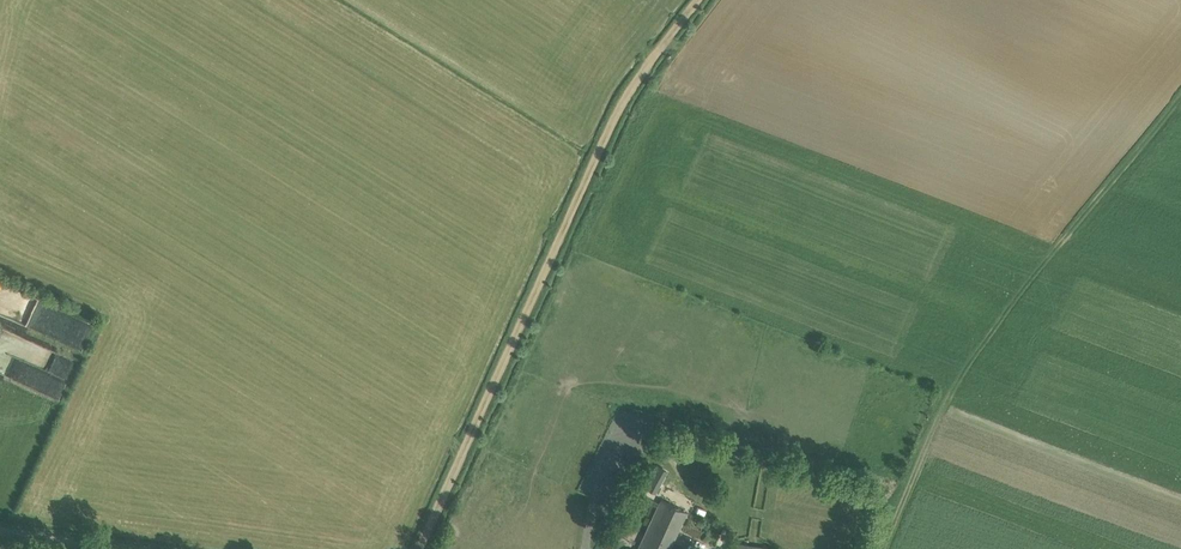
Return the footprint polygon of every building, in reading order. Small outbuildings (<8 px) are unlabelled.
[(688,511),(663,500),(661,498),(659,503),(637,548),(670,548),(688,511)]
